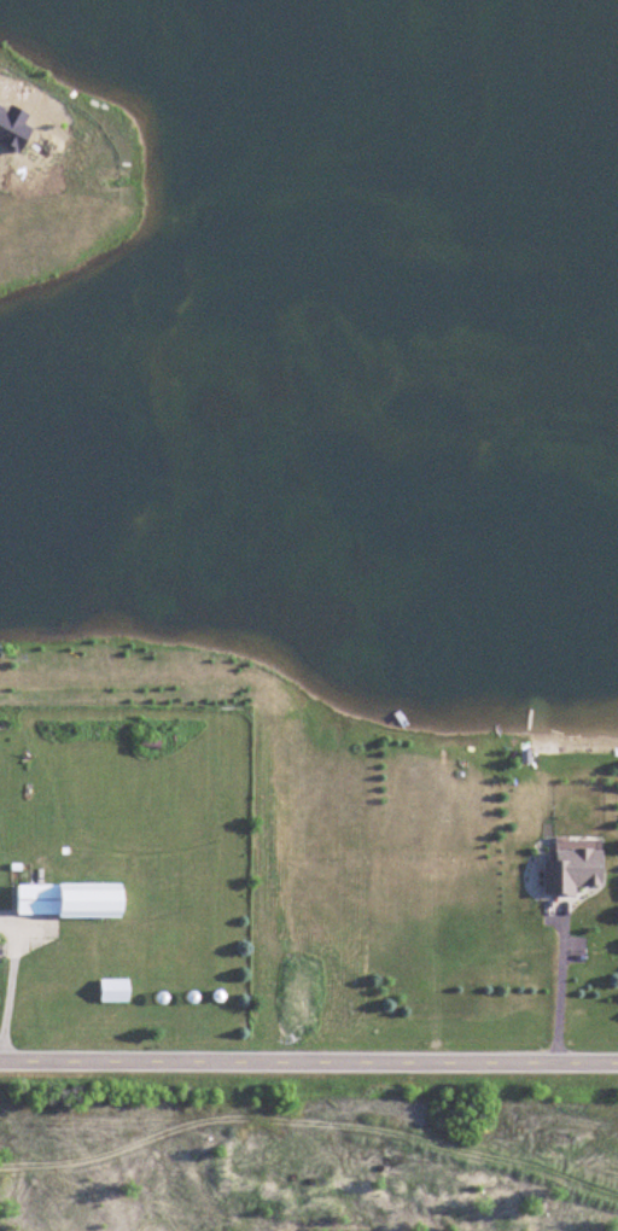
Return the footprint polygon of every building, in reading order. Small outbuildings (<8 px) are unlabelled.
[(125,917),(125,885),(19,885),(19,917),(125,917)] [(130,980),(101,980),(101,1002),(130,1002),(130,980)]
